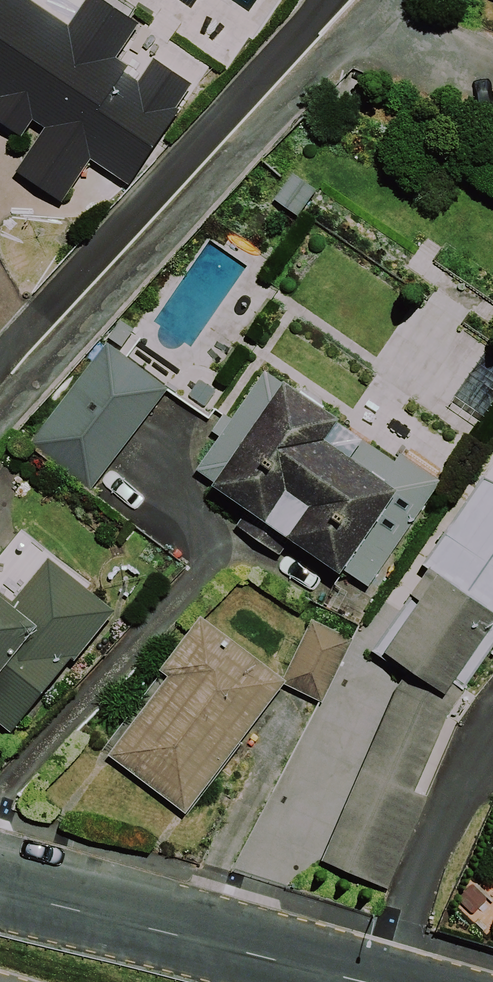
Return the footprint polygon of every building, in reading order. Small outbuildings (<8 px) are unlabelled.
[(17,0),(0,0),(0,130),(28,149),(11,174),(56,205),(85,163),(121,188),(188,92),(149,65),(134,87),(120,73),(114,50),(130,27),(91,0),(89,0),(65,33),(17,0)] [(162,394),(104,348),(32,441),(90,486),(162,394)] [(341,580),(400,486),(326,440),(336,423),(256,373),(187,483),(341,580)] [(479,482),(374,654),(444,696),(484,630),(492,635),(492,491),(479,482)] [(47,565),(11,607),(0,598),(0,723),(10,732),(108,617),(47,565)] [(279,685),(196,624),(158,675),(164,680),(105,759),(181,816),(279,685)] [(346,641),(314,627),(284,694),(316,708),(346,641)] [(422,801),(356,773),(317,863),(383,891),(422,801)]
